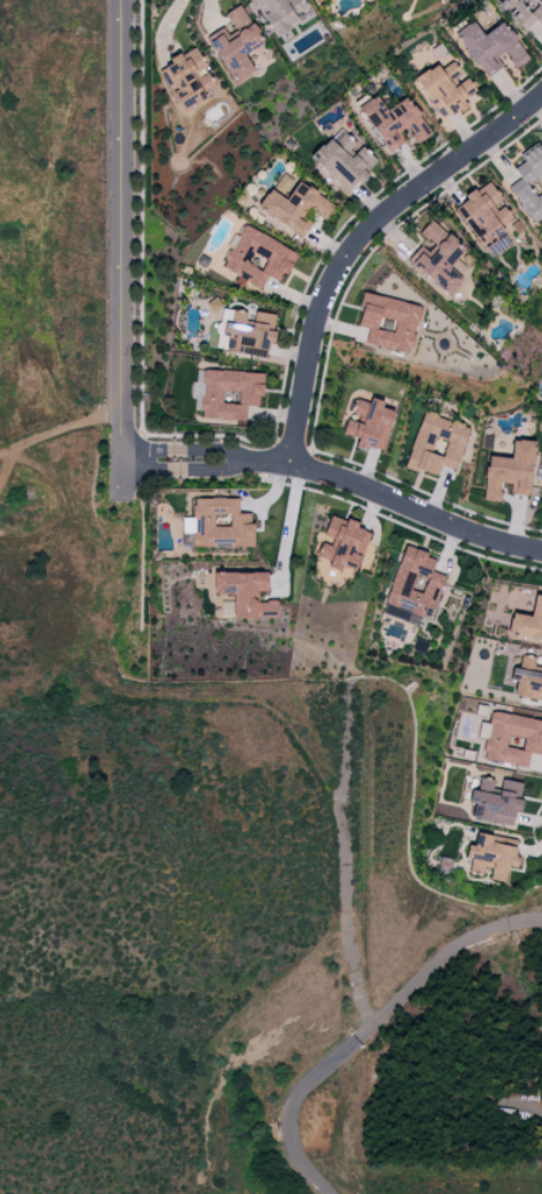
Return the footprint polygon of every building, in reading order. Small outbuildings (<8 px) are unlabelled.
[(275,35),(308,14),(299,0),(252,0),(275,35)] [(524,32),(535,21),(541,28),(541,0),(494,0),(524,32)] [(244,54),(262,44),(241,4),(225,13),(232,26),(209,38),(233,84),(254,73),(244,54)] [(454,33),(486,78),(502,66),(496,57),(503,51),(515,68),(528,59),(502,21),(482,35),(472,21),(454,33)] [(159,70),(182,112),(221,90),(215,78),(212,80),(193,46),(168,60),(170,64),(159,70)] [(415,80),(442,121),(466,105),(462,99),(475,90),(465,75),(462,77),(450,57),(415,80)] [(386,154),(404,144),(396,132),(406,126),(416,143),(430,135),(408,97),(384,110),(376,96),(359,105),(386,154)] [(310,156),(346,193),(378,163),(362,146),(354,154),(348,147),(353,142),(340,128),(310,156)] [(532,224),(541,218),(541,148),(539,143),(519,155),(524,162),(513,169),(520,179),(509,186),(532,224)] [(454,209),(467,226),(483,247),(516,223),(501,202),(503,201),(488,180),(465,197),(467,200),(454,209)] [(286,199),(268,188),(256,208),(303,236),(309,225),(298,218),(305,207),(325,220),(334,204),(297,182),(286,199)] [(463,279),(448,268),(464,247),(428,221),(419,233),(434,244),(428,252),(418,245),(406,263),(450,295),(463,279)] [(297,253),(244,224),(221,266),(238,275),(234,283),(243,288),(246,281),(260,289),(267,276),(280,283),(297,253)] [(364,344),(410,353),(420,305),(363,293),(356,326),(368,328),(364,344)] [(226,349),(269,356),(275,315),(251,311),(251,313),(224,309),(221,335),(228,336),(226,349)] [(246,406),(261,407),(262,373),(202,370),(201,419),(245,420),(246,406)] [(382,452),(393,411),(381,408),(383,402),(370,398),(368,403),(354,399),(351,413),(358,415),(356,422),(346,419),(342,434),(357,438),(355,445),(382,452)] [(468,426),(421,412),(406,467),(437,476),(440,466),(456,470),(468,426)] [(529,495),(534,442),(513,439),(511,458),(487,456),(483,500),(499,502),(501,483),(511,484),(510,493),(529,495)] [(252,547),(252,514),(238,513),(238,498),(193,498),(192,518),(182,518),(182,546),(252,547)] [(443,575),(431,572),(435,556),(400,547),(385,605),(432,617),(443,575)] [(267,573),(213,572),(213,594),(232,594),(232,617),(277,617),(277,601),(258,601),(258,591),(267,591),(267,573)] [(534,594),(530,616),(511,613),(507,635),(541,641),(541,595),(534,594)] [(539,673),(515,669),(510,695),(541,700),(541,657),(539,673)] [(490,711),(488,724),(480,722),(477,737),(486,739),(482,759),(527,767),(529,753),(541,755),(541,721),(490,711)] [(511,825),(514,811),(517,811),(523,784),(498,779),(498,781),(476,777),(471,803),(475,804),(472,817),(511,825)] [(518,840),(475,833),(473,846),(467,845),(465,859),(470,860),(468,873),(486,876),(486,879),(504,882),(507,866),(514,867),(518,840)]
